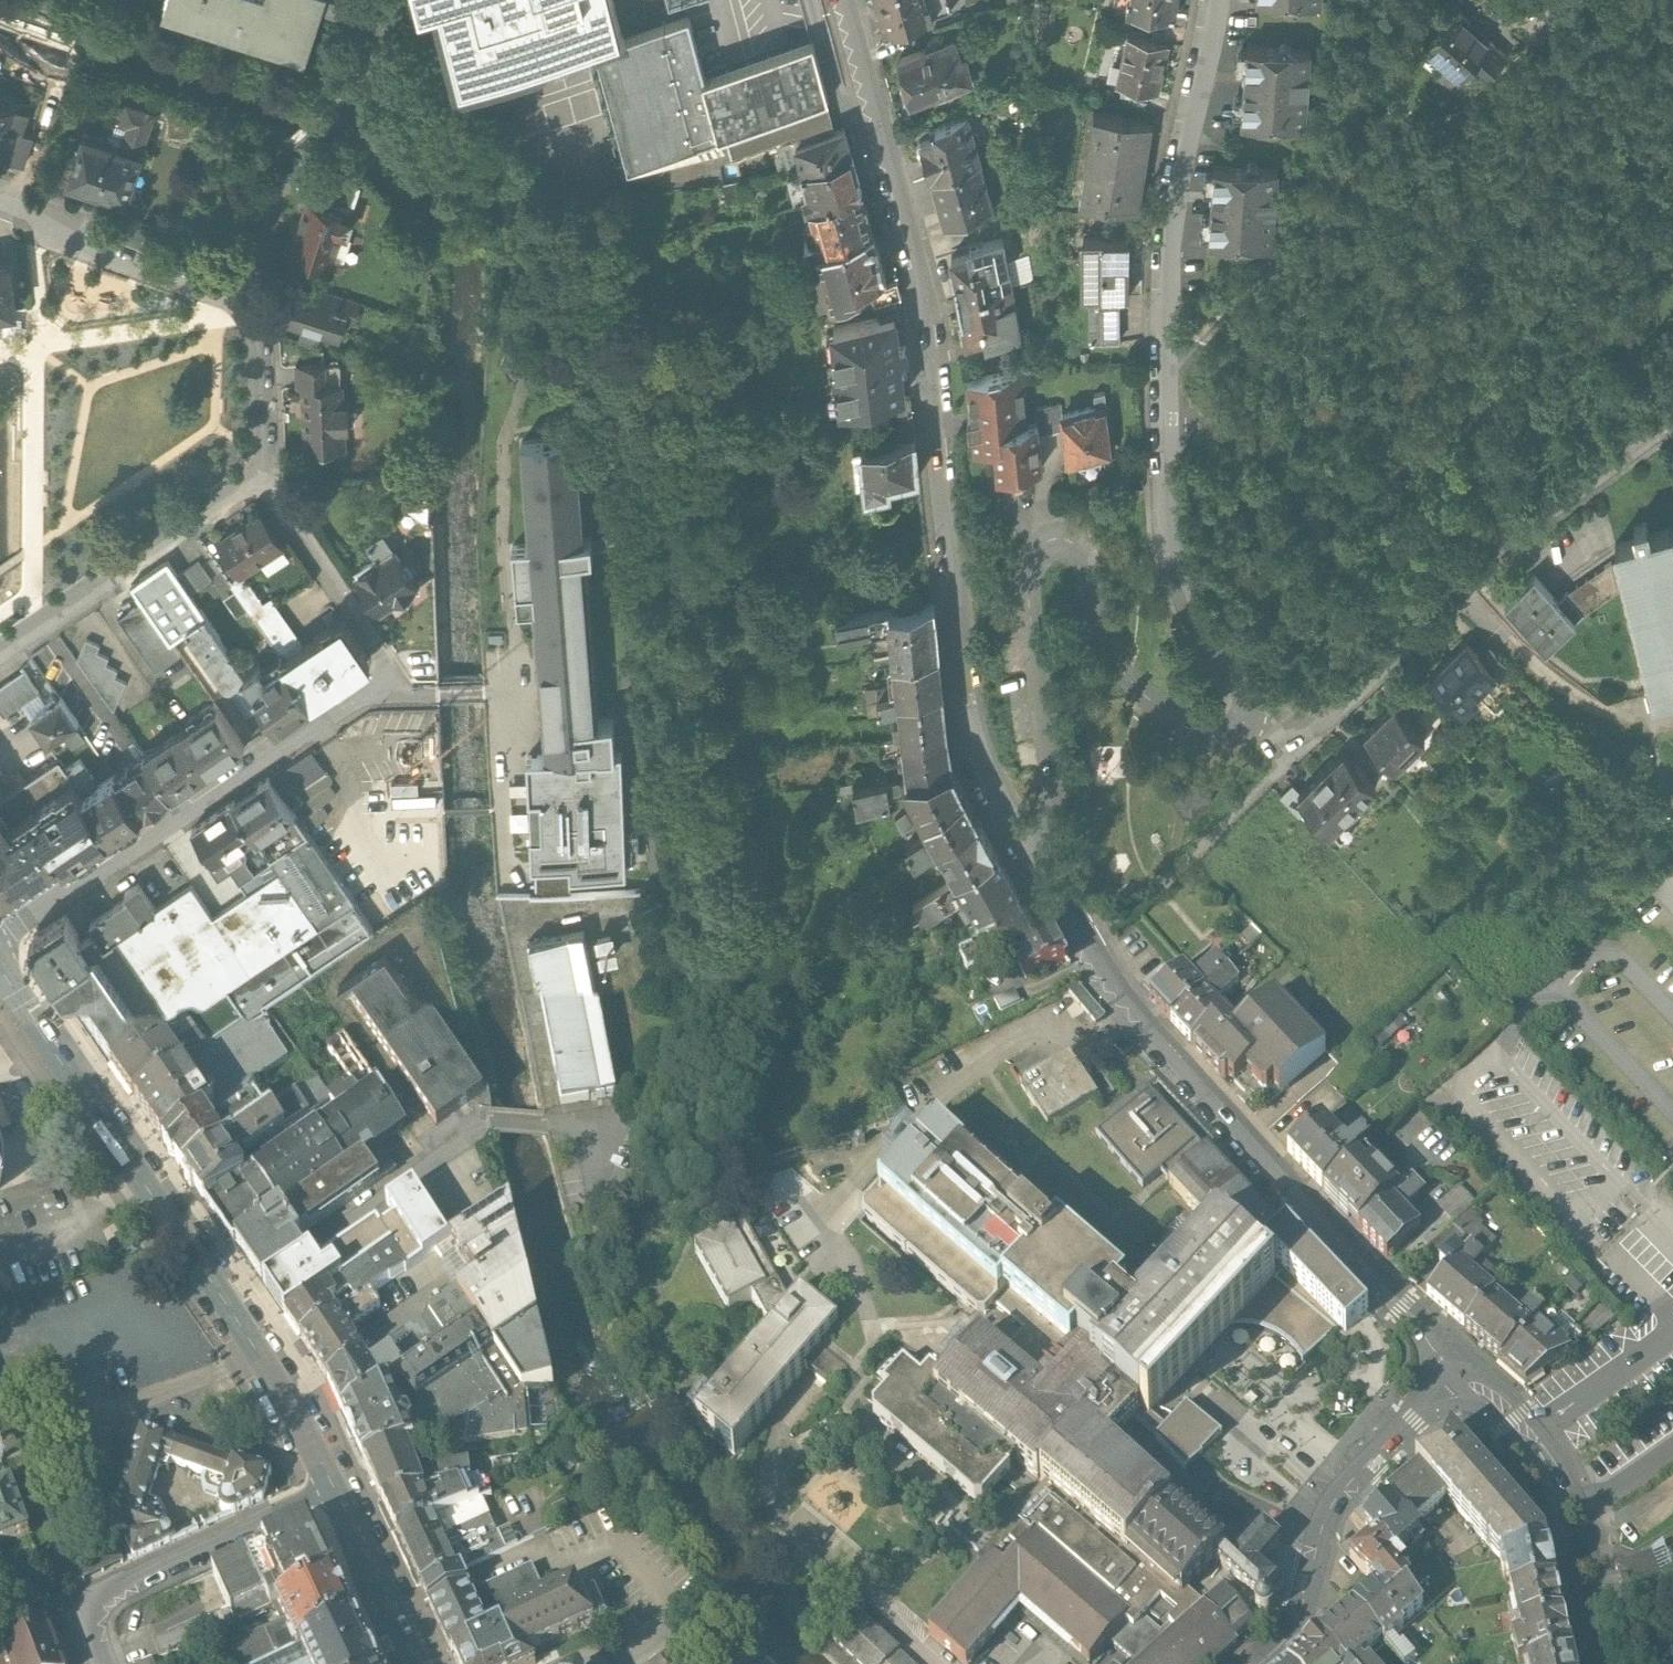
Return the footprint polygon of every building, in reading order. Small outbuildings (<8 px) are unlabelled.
[(454,23),(374,0),(164,0),(164,2),(307,50),(323,0),(457,38),(459,44),(465,64),(589,31),(599,28),(630,147),(720,121),(729,118),(733,137),(798,119),(801,130),(836,121),(828,91),(830,90),(815,33),(783,42),(706,63),(706,61),(703,51),(700,41),(699,36),(697,26),(694,15),(692,6),(691,3),(689,3),(622,21),(617,0),(446,0),(454,23)] [(888,29),(952,11),(949,0),(880,0),(888,29)] [(1127,8),(1175,15),(1177,0),(1128,0),(1127,8)] [(1288,2),(1296,10),(1304,3),(1321,4),(1321,0),(1259,0),(1288,2)] [(1461,0),(1455,0),(1424,34),(1444,53),(1438,59),(1453,73),(1492,30),(1468,8),(1469,7),(1461,0)] [(1169,43),(1129,34),(1118,84),(1123,85),(1121,92),(1133,95),(1134,88),(1158,93),(1169,43)] [(927,47),(900,54),(906,75),(904,76),(901,81),(905,95),(909,98),(912,98),(946,89),(948,96),(974,89),(966,58),(961,60),(956,39),(943,43),(942,41),(940,39),(938,38),(936,38),(934,38),(932,38),(930,39),(928,41),(927,43),(927,45),(927,47)] [(1278,49),(1248,47),(1242,121),(1273,124),(1279,132),(1288,125),(1306,126),(1311,52),(1294,51),(1286,42),(1278,49)] [(66,94),(76,97),(89,58),(79,53),(66,94)] [(0,103),(0,160),(23,167),(32,138),(23,135),(30,113),(0,103)] [(111,139),(92,132),(90,138),(85,136),(71,181),(125,199),(126,198),(133,200),(144,166),(139,159),(154,113),(128,104),(122,122),(129,124),(121,148),(110,144),(111,139)] [(1153,121),(1095,112),(1081,198),(1139,208),(1153,121)] [(804,158),(853,145),(846,118),(836,121),(801,130),(797,131),(804,158)] [(979,162),(967,118),(929,128),(931,136),(922,138),(920,139),(918,143),(921,153),(925,156),(927,156),(932,175),(979,162)] [(812,195),(863,182),(853,145),(804,158),(791,161),(796,182),(804,180),(808,196),(812,195)] [(1244,168),(1215,165),(1209,239),(1238,242),(1245,250),(1255,243),(1273,245),(1279,170),(1260,169),(1253,161),(1244,168)] [(979,162),(932,175),(945,223),(992,210),(979,162)] [(321,197),(322,197),(338,203),(350,207),(355,190),(327,180),(321,197)] [(808,241),(874,223),(863,182),(812,195),(815,207),(807,210),(812,229),(805,231),(806,232),(808,241)] [(346,217),(348,214),(336,210),(338,203),(322,197),(320,204),(308,200),(290,252),(291,253),(288,263),(307,269),(310,259),(330,266),(341,233),(347,235),(352,219),(346,217)] [(208,241),(212,226),(198,221),(193,236),(208,241)] [(118,241),(145,250),(151,232),(124,222),(118,241)] [(874,223),(808,241),(821,289),(830,286),(831,291),(871,281),(871,280),(888,275),(875,223),(874,223)] [(796,244),(808,241),(806,232),(794,235),(796,244)] [(955,279),(959,297),(1011,287),(1022,285),(1019,268),(1008,271),(1002,240),(969,246),(970,252),(951,255),(953,264),(950,264),(953,279),(955,279)] [(1129,241),(1084,242),(1085,295),(1092,295),(1120,295),(1128,295),(1127,243),(1129,243),(1129,241)] [(0,264),(0,316),(15,313),(7,263),(0,264)] [(875,293),(902,290),(898,273),(888,275),(871,280),(871,281),(875,293)] [(1020,336),(1011,287),(959,297),(962,316),(960,316),(963,331),(965,331),(967,339),(985,335),(986,342),(1020,336)] [(361,301),(322,289),(318,302),(348,311),(346,320),(354,322),(361,301)] [(318,302),(293,294),(285,321),(303,326),(321,332),(340,338),(346,320),(348,311),(318,302)] [(1121,336),(1120,295),(1092,295),(1093,336),(1121,336)] [(895,310),(835,317),(838,343),(835,343),(837,359),(839,359),(843,394),(894,388),(904,387),(900,352),(908,351),(906,338),(899,339),(895,310)] [(317,345),(321,332),(303,326),(299,340),(317,345)] [(304,387),(304,385),(326,384),(325,363),(325,362),(296,364),(298,387),(304,387)] [(343,404),(340,362),(325,363),(326,384),(304,385),(304,387),(307,449),(345,446),(344,425),(350,425),(349,403),(343,404)] [(1029,421),(1024,370),(969,376),(972,411),(967,411),(968,425),(974,425),(976,444),(999,441),(999,446),(996,447),(998,468),(1043,464),(1040,432),(1038,420),(1029,421)] [(912,386),(904,387),(894,388),(899,429),(916,427),(912,386)] [(1098,409),(1065,414),(1067,428),(1071,457),(1081,456),(1082,461),(1086,464),(1094,465),(1101,462),(1104,458),(1103,452),(1114,451),(1106,392),(1096,394),(1098,409)] [(1037,406),(1038,420),(1040,432),(1067,428),(1065,414),(1063,403),(1037,406)] [(899,429),(863,432),(866,469),(867,478),(891,476),(891,468),(920,466),(916,427),(899,429)] [(866,469),(863,432),(856,433),(859,470),(866,469)] [(535,603),(546,750),(527,751),(532,861),(569,859),(569,870),(627,868),(622,747),(617,747),(613,717),(598,718),(575,433),(522,437),(530,540),(513,541),(517,605),(535,603)] [(260,513),(220,541),(242,573),(265,558),(263,556),(280,544),(260,513)] [(1616,535),(1621,554),(1627,578),(1653,680),(1672,675),(1672,520),(1651,526),(1648,515),(1636,519),(1639,529),(1616,535)] [(420,583),(395,547),(394,547),(384,533),(370,543),(377,554),(357,568),(359,571),(355,574),(380,610),(420,583)] [(1567,584),(1568,585),(1583,604),(1585,605),(1619,580),(1627,578),(1621,554),(1613,556),(1613,555),(1567,584)] [(177,576),(190,595),(212,581),(198,561),(177,576)] [(143,600),(172,642),(187,630),(205,617),(190,595),(177,576),(167,562),(133,586),(143,600)] [(1559,593),(1534,567),(1505,594),(1547,639),(1583,604),(1568,585),(1559,593)] [(256,618),(268,610),(246,578),(233,586),(256,618)] [(889,648),(940,643),(936,602),(935,602),(934,590),(891,594),(838,599),(840,620),(886,615),(889,648)] [(118,617),(156,671),(181,654),(172,642),(143,600),(118,617)] [(256,618),(283,659),(304,645),(276,604),(268,610),(256,618)] [(187,630),(225,685),(232,687),(246,676),(245,674),(205,617),(187,630)] [(284,661),(311,700),(361,666),(359,663),(369,656),(344,619),(304,645),(283,659),(284,661)] [(1479,648),(1467,636),(1430,671),(1462,704),(1478,689),(1474,685),(1495,665),(1479,648)] [(77,660),(113,711),(127,682),(115,677),(118,670),(106,665),(109,658),(97,652),(100,645),(87,639),(77,660)] [(1479,648),(1495,665),(1500,671),(1510,662),(1488,640),(1479,648)] [(900,680),(944,675),(940,643),(889,648),(891,670),(891,674),(899,673),(900,680)] [(38,666),(61,698),(85,734),(106,765),(136,744),(113,711),(77,660),(68,647),(38,666)] [(246,676),(278,723),(311,700),(284,661),(266,674),(259,664),(245,674),(246,676)] [(879,683),(900,680),(899,673),(891,674),(891,670),(878,671),(879,683)] [(3,717),(22,704),(33,697),(39,693),(24,671),(0,688),(0,712),(3,717)] [(899,719),(948,713),(944,675),(900,680),(879,683),(880,695),(896,693),(899,719)] [(51,705),(58,700),(55,696),(47,701),(51,705)] [(33,697),(22,704),(26,710),(37,703),(33,697)] [(51,705),(32,719),(49,744),(66,732),(73,743),(85,734),(61,698),(58,700),(51,705)] [(1425,730),(1396,698),(1367,724),(1396,757),(1425,730)] [(190,725),(182,731),(209,770),(244,746),(213,702),(186,720),(190,725)] [(898,764),(904,763),(954,756),(948,713),(899,719),(902,738),(887,740),(889,759),(890,765),(898,764)] [(164,751),(148,761),(172,796),(209,770),(182,731),(160,745),(164,751)] [(1353,755),(1343,745),(1300,785),(1298,788),(1309,800),(1330,822),(1376,779),(1362,765),(1366,761),(1357,751),(1353,755)] [(313,751),(272,779),(287,801),(297,794),(306,788),(328,773),(313,751)] [(131,769),(116,779),(142,816),(172,796),(148,761),(143,754),(128,764),(131,769)] [(898,764),(919,806),(966,779),(954,756),(904,763),(898,764)] [(112,836),(67,769),(59,759),(0,800),(0,894),(6,895),(8,897),(64,859),(63,859),(65,858),(70,865),(112,836)] [(890,765),(889,759),(856,763),(857,770),(859,785),(892,781),(890,765)] [(80,760),(67,769),(112,836),(142,816),(116,779),(114,775),(93,789),(91,785),(93,784),(93,779),(80,760)] [(841,772),(857,770),(856,763),(856,762),(840,764),(841,772)] [(334,782),(328,773),(306,788),(313,797),(329,786),(334,782)] [(233,802),(255,834),(259,840),(296,815),(269,777),(233,802)] [(1298,788),(1300,785),(1293,777),(1281,789),(1300,809),(1309,800),(1298,788)] [(936,827),(979,803),(966,779),(919,806),(923,815),(908,823),(916,838),(936,827)] [(337,797),(329,786),(313,797),(308,800),(316,812),(322,808),(337,797)] [(897,797),(904,811),(914,807),(906,792),(897,797)] [(297,794),(287,801),(294,810),(304,803),(297,794)] [(192,830),(214,863),(255,834),(233,802),(192,830)] [(958,859),(998,838),(979,803),(936,827),(940,835),(944,833),(958,859)] [(330,818),(322,808),(316,812),(302,822),(310,833),(330,818)] [(310,914),(347,889),(336,873),(296,815),(259,840),(273,860),(281,872),(310,914)] [(980,900),(1020,879),(998,838),(958,859),(915,882),(925,899),(925,900),(963,879),(966,884),(970,881),(980,900)] [(247,895),(281,872),(273,860),(240,884),(247,895)] [(114,1069),(319,927),(310,914),(281,872),(247,895),(213,918),(191,886),(156,910),(53,980),(84,1025),(114,1069)] [(980,964),(1047,929),(1020,879),(980,900),(986,912),(984,913),(992,927),(987,930),(992,940),(973,950),(980,964)] [(907,908),(925,899),(915,882),(899,891),(904,903),(907,908)] [(32,949),(53,980),(156,910),(139,884),(126,893),(128,898),(91,924),(96,931),(83,940),(66,916),(34,938),(32,949)] [(319,927),(338,954),(374,929),(354,899),(347,889),(310,914),(319,927)] [(933,954),(958,942),(946,920),(922,933),(933,954)] [(557,931),(528,937),(555,1076),(557,1076),(559,1091),(561,1106),(590,1101),(589,1100),(597,1098),(597,1099),(617,1095),(584,926),(562,931),(562,932),(558,932),(557,931)] [(303,978),(338,954),(319,927),(114,1069),(134,1099),(260,1014),(267,1009),(264,1004),(303,978)] [(1068,969),(1047,929),(980,964),(962,975),(969,987),(978,982),(1001,970),(1012,964),(1027,991),(1068,969)] [(610,933),(597,936),(598,943),(612,940),(610,933)] [(613,946),(600,949),(601,956),(614,953),(613,946)] [(437,1126),(485,1093),(387,953),(340,985),(437,1126)] [(1171,1023),(1228,971),(1217,959),(1198,977),(1196,984),(1184,970),(1151,1000),(1171,1023)] [(1143,985),(1152,995),(1171,977),(1163,968),(1143,985)] [(1001,970),(978,982),(980,985),(1003,973),(1001,970)] [(1224,1015),(1213,1002),(1220,1001),(1239,984),(1228,971),(1171,1023),(1191,1045),(1193,1044),(1224,1015)] [(314,994),(303,978),(264,1004),(267,1009),(276,1020),(314,994)] [(1100,1035),(1113,1031),(1083,998),(1080,990),(1066,998),(1100,1035)] [(1327,1050),(1277,997),(1239,1032),(1224,1015),(1193,1044),(1223,1076),(1227,1077),(1230,1074),(1237,1081),(1248,1071),(1265,1090),(1268,1090),(1275,1084),(1282,1091),(1327,1050)] [(204,1116),(289,1058),(260,1014),(134,1099),(165,1143),(204,1116)] [(800,1020),(791,1016),(787,1026),(796,1030),(800,1020)] [(339,1111),(377,1085),(345,1039),(329,1050),(354,1086),(347,1091),(339,1079),(324,1090),(330,1099),(339,1111)] [(1125,1063),(1135,1055),(1124,1042),(1114,1051),(1125,1063)] [(1020,1093),(1049,1135),(1097,1102),(1099,1101),(1088,1085),(1071,1059),(1020,1093)] [(1107,1073),(1088,1085),(1099,1101),(1097,1102),(1100,1106),(1115,1096),(1108,1084),(1113,1081),(1107,1073)] [(286,1130),(330,1099),(324,1090),(318,1081),(274,1111),(286,1130)] [(1168,1174),(1171,1178),(1208,1145),(1155,1084),(1099,1134),(1114,1151),(1117,1148),(1152,1188),(1168,1174)] [(234,1245),(235,1245),(282,1212),(379,1145),(406,1127),(377,1085),(339,1111),(339,1112),(246,1176),(206,1204),(234,1245)] [(185,1172),(267,1116),(257,1100),(218,1127),(221,1131),(217,1134),(204,1116),(165,1143),(185,1172)] [(262,1146),(286,1130),(274,1111),(267,1116),(185,1172),(206,1204),(246,1176),(241,1168),(265,1151),(262,1146)] [(1323,1189),(1364,1152),(1369,1146),(1365,1142),(1361,1139),(1349,1150),(1345,1146),(1348,1142),(1339,1131),(1334,1134),(1323,1123),(1290,1153),(1323,1189)] [(938,1138),(887,1196),(883,1193),(864,1215),(864,1223),(977,1322),(986,1321),(1001,1304),(1011,1313),(985,1341),(931,1292),(890,1340),(931,1376),(937,1370),(951,1382),(945,1388),(931,1376),(922,1387),(904,1372),(884,1396),(889,1400),(874,1418),(874,1425),(975,1512),(983,1511),(1020,1469),(1038,1485),(1041,1482),(1048,1488),(978,1569),(982,1573),(929,1634),(965,1663),(969,1663),(1020,1605),(1088,1663),(1150,1663),(1205,1610),(1235,1643),(1262,1616),(1265,1616),(1267,1616),(1269,1615),(1272,1613),(1273,1611),(1273,1609),(1273,1606),(1272,1604),(1271,1602),(1269,1600),(1267,1599),(1265,1599),(1278,1583),(1278,1580),(1264,1569),(1264,1566),(1278,1550),(1279,1548),(1279,1545),(1279,1543),(1277,1541),(1264,1530),(1237,1562),(1191,1522),(1206,1505),(1166,1471),(1151,1487),(1110,1448),(1132,1421),(1140,1411),(1142,1413),(1141,1413),(1150,1420),(1152,1418),(1206,1356),(1232,1325),(1273,1276),(1274,1277),(1276,1274),(1282,1268),(1272,1260),(1265,1266),(1253,1255),(1280,1231),(1279,1231),(1206,1150),(1169,1183),(1212,1230),(1203,1239),(1204,1240),(1133,1322),(1115,1307),(1127,1293),(1058,1234),(1055,1239),(938,1138)] [(282,1212),(299,1237),(397,1170),(379,1145),(282,1212)] [(1339,1207),(1348,1217),(1389,1180),(1364,1152),(1323,1189),(1330,1197),(1339,1207)] [(1421,1175),(1414,1182),(1423,1192),(1431,1185),(1421,1175)] [(1414,1182),(1412,1180),(1359,1229),(1387,1260),(1420,1230),(1399,1208),(1409,1208),(1424,1193),(1423,1192),(1414,1182)] [(397,1216),(381,1226),(393,1246),(392,1247),(407,1270),(436,1250),(449,1241),(414,1188),(389,1204),(397,1216)] [(478,1281),(523,1251),(511,1198),(451,1239),(458,1249),(457,1250),(457,1251),(478,1281)] [(1466,1214),(1451,1228),(1460,1239),(1474,1227),(1482,1236),(1500,1220),(1482,1200),(1466,1214)] [(1430,1222),(1442,1236),(1446,1232),(1451,1228),(1466,1214),(1454,1201),(1430,1222)] [(305,1258),(293,1241),(299,1237),(282,1212),(235,1245),(235,1246),(237,1245),(265,1286),(305,1258)] [(265,1286),(287,1318),(392,1247),(393,1246),(381,1226),(378,1222),(327,1256),(322,1248),(305,1258),(265,1286)] [(1360,1321),(1369,1313),(1287,1224),(1279,1231),(1280,1231),(1253,1255),(1265,1266),(1272,1260),(1275,1256),(1346,1333),(1360,1321)] [(124,1232),(108,1243),(116,1254),(124,1249),(125,1251),(133,1245),(124,1232)] [(1425,1251),(1448,1272),(1467,1250),(1446,1232),(1442,1236),(1425,1251)] [(791,1315),(745,1234),(697,1261),(731,1322),(754,1309),(772,1339),(791,1315)] [(444,1261),(457,1251),(457,1250),(458,1249),(451,1239),(449,1241),(436,1250),(444,1261)] [(372,1294),(407,1270),(392,1247),(287,1318),(302,1340),(338,1317),(372,1294)] [(1450,1316),(1462,1327),(1496,1297),(1486,1288),(1494,1279),(1486,1273),(1478,1282),(1469,1274),(1473,1270),(1484,1258),(1470,1247),(1467,1250),(1448,1272),(1428,1297),(1443,1310),(1440,1313),(1447,1319),(1450,1316)] [(554,1380),(523,1251),(478,1281),(460,1293),(479,1323),(523,1389),(524,1388),(554,1380)] [(1277,1275),(1276,1274),(1274,1277),(1273,1276),(1232,1325),(1237,1325),(1242,1324),(1250,1325),(1259,1326),(1266,1329),(1275,1333),(1281,1336),(1290,1343),(1293,1346),(1300,1356),(1303,1360),(1337,1328),(1277,1276),(1277,1275)] [(479,1323),(460,1293),(459,1293),(454,1297),(449,1289),(431,1301),(436,1309),(421,1319),(431,1334),(441,1348),(479,1323)] [(338,1317),(302,1340),(329,1381),(364,1358),(344,1327),(351,1326),(380,1307),(372,1294),(338,1317)] [(1486,1347),(1501,1361),(1536,1322),(1548,1308),(1542,1302),(1539,1306),(1532,1300),(1522,1312),(1521,1318),(1496,1297),(1462,1327),(1479,1341),(1476,1345),(1483,1351),(1486,1347)] [(698,1429),(735,1459),(806,1372),(834,1395),(847,1380),(820,1357),(839,1332),(802,1302),(791,1315),(772,1339),(698,1429)] [(1603,1304),(1586,1317),(1596,1331),(1613,1317),(1603,1304)] [(431,1334),(421,1319),(405,1330),(415,1345),(431,1334)] [(1536,1322),(1501,1361),(1526,1383),(1569,1352),(1562,1346),(1565,1343),(1547,1327),(1545,1330),(1536,1322)] [(435,1437),(438,1436),(445,1445),(528,1433),(524,1388),(523,1389),(479,1323),(441,1348),(343,1414),(364,1460),(407,1446),(411,1445),(415,1444),(415,1443),(435,1437)] [(374,1374),(364,1358),(329,1381),(343,1414),(441,1348),(431,1334),(415,1345),(395,1359),(393,1355),(380,1364),(379,1365),(382,1368),(381,1374),(374,1374)] [(379,1365),(380,1364),(372,1352),(364,1358),(374,1374),(381,1374),(382,1368),(379,1365)] [(1163,1436),(1158,1442),(1155,1445),(1185,1478),(1194,1469),(1197,1467),(1202,1460),(1220,1439),(1221,1440),(1223,1438),(1205,1423),(1186,1407),(1184,1408),(1186,1409),(1167,1431),(1163,1436)] [(1132,1421),(1158,1442),(1163,1436),(1167,1431),(1152,1418),(1150,1420),(1141,1413),(1142,1413),(1140,1411),(1132,1421)] [(226,1485),(233,1462),(141,1430),(128,1470),(157,1480),(163,1463),(226,1485)] [(1545,1537),(1452,1433),(1416,1464),(1419,1468),(1446,1499),(1448,1498),(1503,1560),(1548,1550),(1547,1549),(1548,1548),(1545,1537)] [(415,1444),(411,1445),(432,1451),(435,1437),(415,1443),(415,1444)] [(432,1451),(411,1445),(407,1446),(413,1463),(434,1463),(432,1451)] [(364,1460),(383,1502),(423,1490),(471,1479),(469,1463),(432,1468),(435,1479),(420,1482),(413,1463),(407,1446),(364,1460)] [(234,1460),(233,1462),(226,1485),(220,1502),(221,1506),(233,1512),(263,1499),(272,1471),(234,1460)] [(1413,1528),(1446,1499),(1419,1468),(1386,1497),(1392,1504),(1413,1528)] [(157,1480),(128,1470),(123,1486),(151,1495),(157,1480)] [(398,1533),(433,1515),(481,1497),(491,1493),(484,1476),(471,1479),(423,1490),(383,1502),(398,1533)] [(29,1530),(11,1481),(0,1486),(0,1540),(29,1530)] [(109,1528),(131,1535),(137,1537),(144,1516),(151,1495),(123,1486),(109,1528)] [(433,1515),(451,1555),(511,1527),(510,1526),(497,1532),(481,1497),(433,1515)] [(544,1501),(533,1507),(543,1529),(554,1524),(544,1501)] [(1376,1536),(1395,1557),(1411,1543),(1415,1547),(1423,1540),(1413,1528),(1392,1504),(1367,1526),(1376,1536)] [(530,1508),(518,1513),(528,1536),(540,1530),(530,1508)] [(416,1572),(451,1555),(433,1515),(398,1533),(416,1572)] [(173,1527),(144,1516),(137,1537),(131,1535),(125,1538),(134,1557),(170,1541),(172,1539),(173,1538),(174,1536),(175,1534),(175,1531),(173,1527)] [(265,1542),(266,1543),(213,1567),(238,1621),(275,1604),(336,1575),(311,1521),(265,1542)] [(518,1543),(511,1527),(451,1555),(459,1571),(461,1569),(518,1543)] [(1391,1605),(1406,1592),(1407,1591),(1398,1581),(1408,1572),(1395,1557),(1376,1536),(1350,1559),(1377,1589),(1391,1605)] [(1665,1548),(1663,1543),(1643,1558),(1616,1569),(1629,1604),(1666,1591),(1662,1580),(1672,1576),(1672,1570),(1665,1548)] [(1556,1585),(1548,1550),(1503,1560),(1501,1560),(1505,1578),(1509,1577),(1513,1595),(1556,1585)] [(416,1572),(429,1599),(467,1582),(461,1569),(459,1571),(451,1555),(416,1572)] [(483,1588),(467,1582),(490,1632),(516,1620),(521,1605),(546,1593),(532,1565),(483,1588)] [(336,1575),(275,1604),(283,1622),(215,1653),(220,1663),(262,1663),(302,1645),(357,1619),(336,1575)] [(1662,1580),(1666,1591),(1629,1604),(1632,1612),(1642,1609),(1642,1610),(1670,1600),(1672,1598),(1672,1576),(1662,1580)] [(536,1663),(530,1649),(594,1620),(576,1580),(546,1593),(521,1605),(516,1620),(490,1632),(452,1650),(459,1663),(534,1663),(536,1663)] [(452,1650),(490,1632),(467,1582),(429,1599),(452,1650)] [(1512,1597),(1520,1631),(1563,1621),(1556,1585),(1513,1595),(1513,1597),(1512,1597)] [(1352,1611),(1383,1645),(1400,1663),(1413,1663),(1417,1661),(1405,1647),(1402,1646),(1400,1649),(1393,1640),(1404,1631),(1401,1628),(1422,1610),(1415,1601),(1406,1592),(1391,1605),(1377,1589),(1352,1611)] [(1415,1601),(1422,1610),(1430,1604),(1423,1595),(1415,1601)] [(852,1607),(825,1635),(856,1663),(911,1663),(899,1653),(900,1652),(852,1607)] [(1205,1610),(1150,1663),(1215,1663),(1236,1644),(1235,1643),(1205,1610)] [(1319,1640),(1341,1663),(1361,1663),(1383,1645),(1352,1611),(1319,1640)] [(54,1643),(59,1642),(48,1614),(45,1616),(46,1617),(0,1635),(12,1663),(62,1663),(54,1643)] [(357,1619),(302,1645),(310,1662),(305,1663),(377,1663),(357,1619)] [(1571,1657),(1563,1621),(1520,1631),(1519,1631),(1522,1642),(1513,1644),(1518,1663),(1542,1663),(1571,1657)] [(1466,1634),(1458,1636),(1460,1645),(1468,1643),(1466,1634)] [(1292,1663),(1341,1663),(1319,1640),(1292,1663)]
